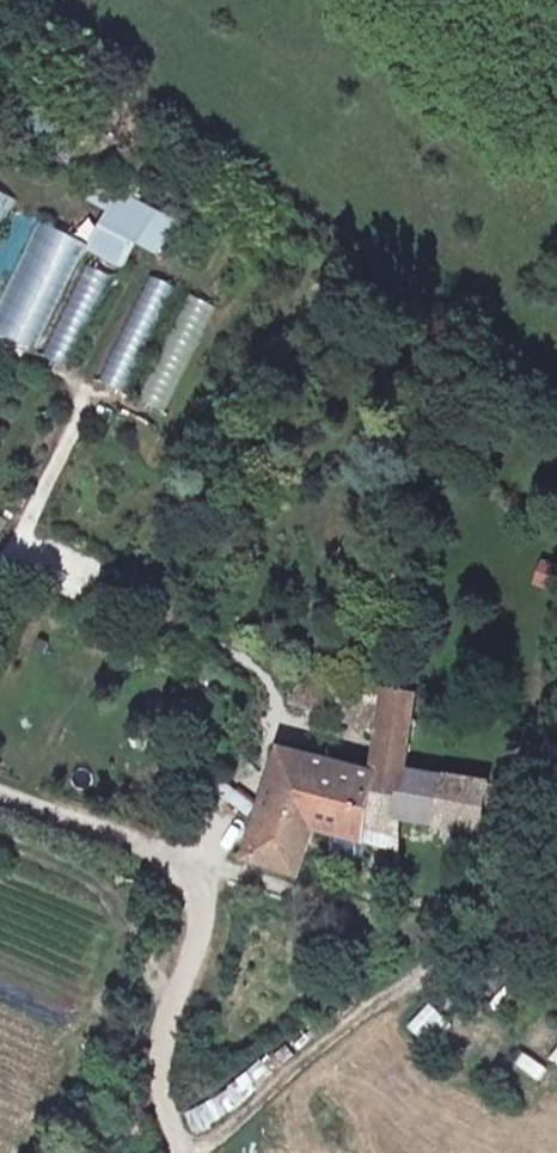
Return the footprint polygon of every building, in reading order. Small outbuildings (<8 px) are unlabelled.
[(162,253),(177,213),(91,181),(84,200),(103,207),(86,252),(125,267),(134,243),(162,253)] [(10,194),(0,190),(0,219),(10,194)] [(86,242),(37,220),(0,302),(0,335),(36,352),(86,242)] [(84,263),(45,355),(72,366),(111,274),(84,263)] [(98,383),(124,394),(173,284),(147,273),(98,383)] [(189,293),(138,401),(164,414),(215,305),(189,293)] [(533,587),(555,590),(556,578),(556,563),(537,560),(533,587)] [(304,701),(345,717),(358,681),(318,666),(304,701)] [(345,717),(387,734),(393,694),(358,681),(345,717)] [(394,684),(393,694),(387,734),(382,772),(408,778),(410,762),(419,687),(394,684)] [(273,797),(323,819),(331,795),(316,780),(324,757),(289,748),(273,797)] [(323,819),(373,830),(382,772),(324,757),(316,780),(331,795),(323,819)] [(408,778),(409,838),(409,908),(439,908),(442,822),(489,828),(495,777),(410,762),(408,778)] [(373,830),(409,838),(408,778),(382,772),(373,830)] [(306,876),(323,819),(273,797),(255,855),(306,876)] [(407,1028),(430,1049),(453,1024),(429,1003),(407,1028)] [(515,1070),(542,1080),(548,1064),(522,1054),(515,1070)]
